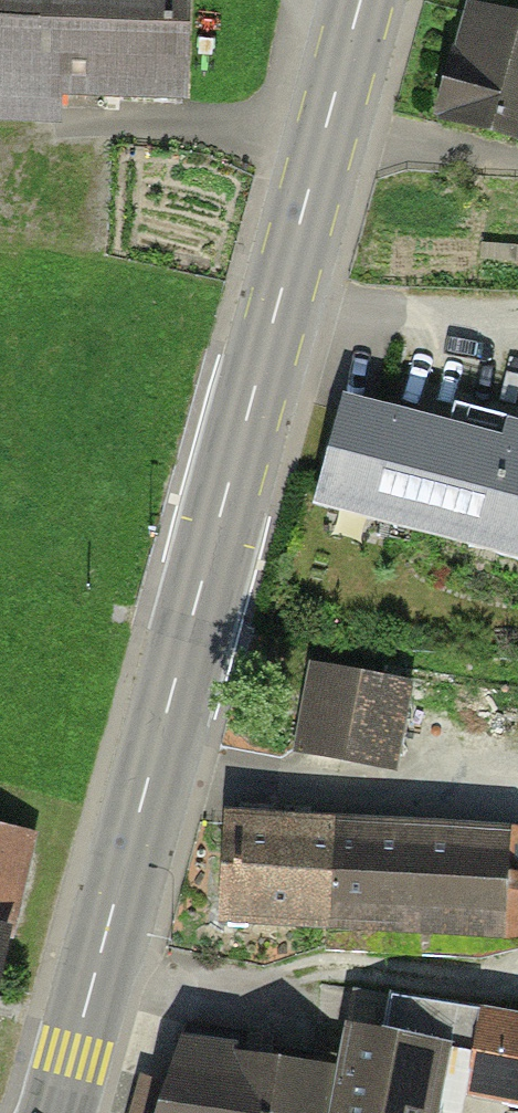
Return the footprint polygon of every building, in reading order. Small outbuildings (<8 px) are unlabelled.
[(52,114),(53,87),(181,91),(184,0),(0,0),(0,112),(52,114)] [(391,119),(517,153),(517,33),(421,7),(391,119)] [(343,399),(311,507),(498,561),(517,491),(517,450),(343,399)] [(406,684),(296,666),(282,752),(392,770),(406,684)] [(499,826),(212,809),(206,916),(493,932),(497,841),(499,826)] [(43,836),(0,826),(0,931),(19,935),(43,836)] [(497,841),(493,932),(517,934),(517,842),(497,841)] [(0,931),(0,1022),(19,935),(0,931)] [(486,1012),(471,1087),(517,1097),(517,1018),(486,1012)] [(165,1042),(151,1112),(429,1112),(443,1047),(325,1023),(315,1072),(165,1042)]
